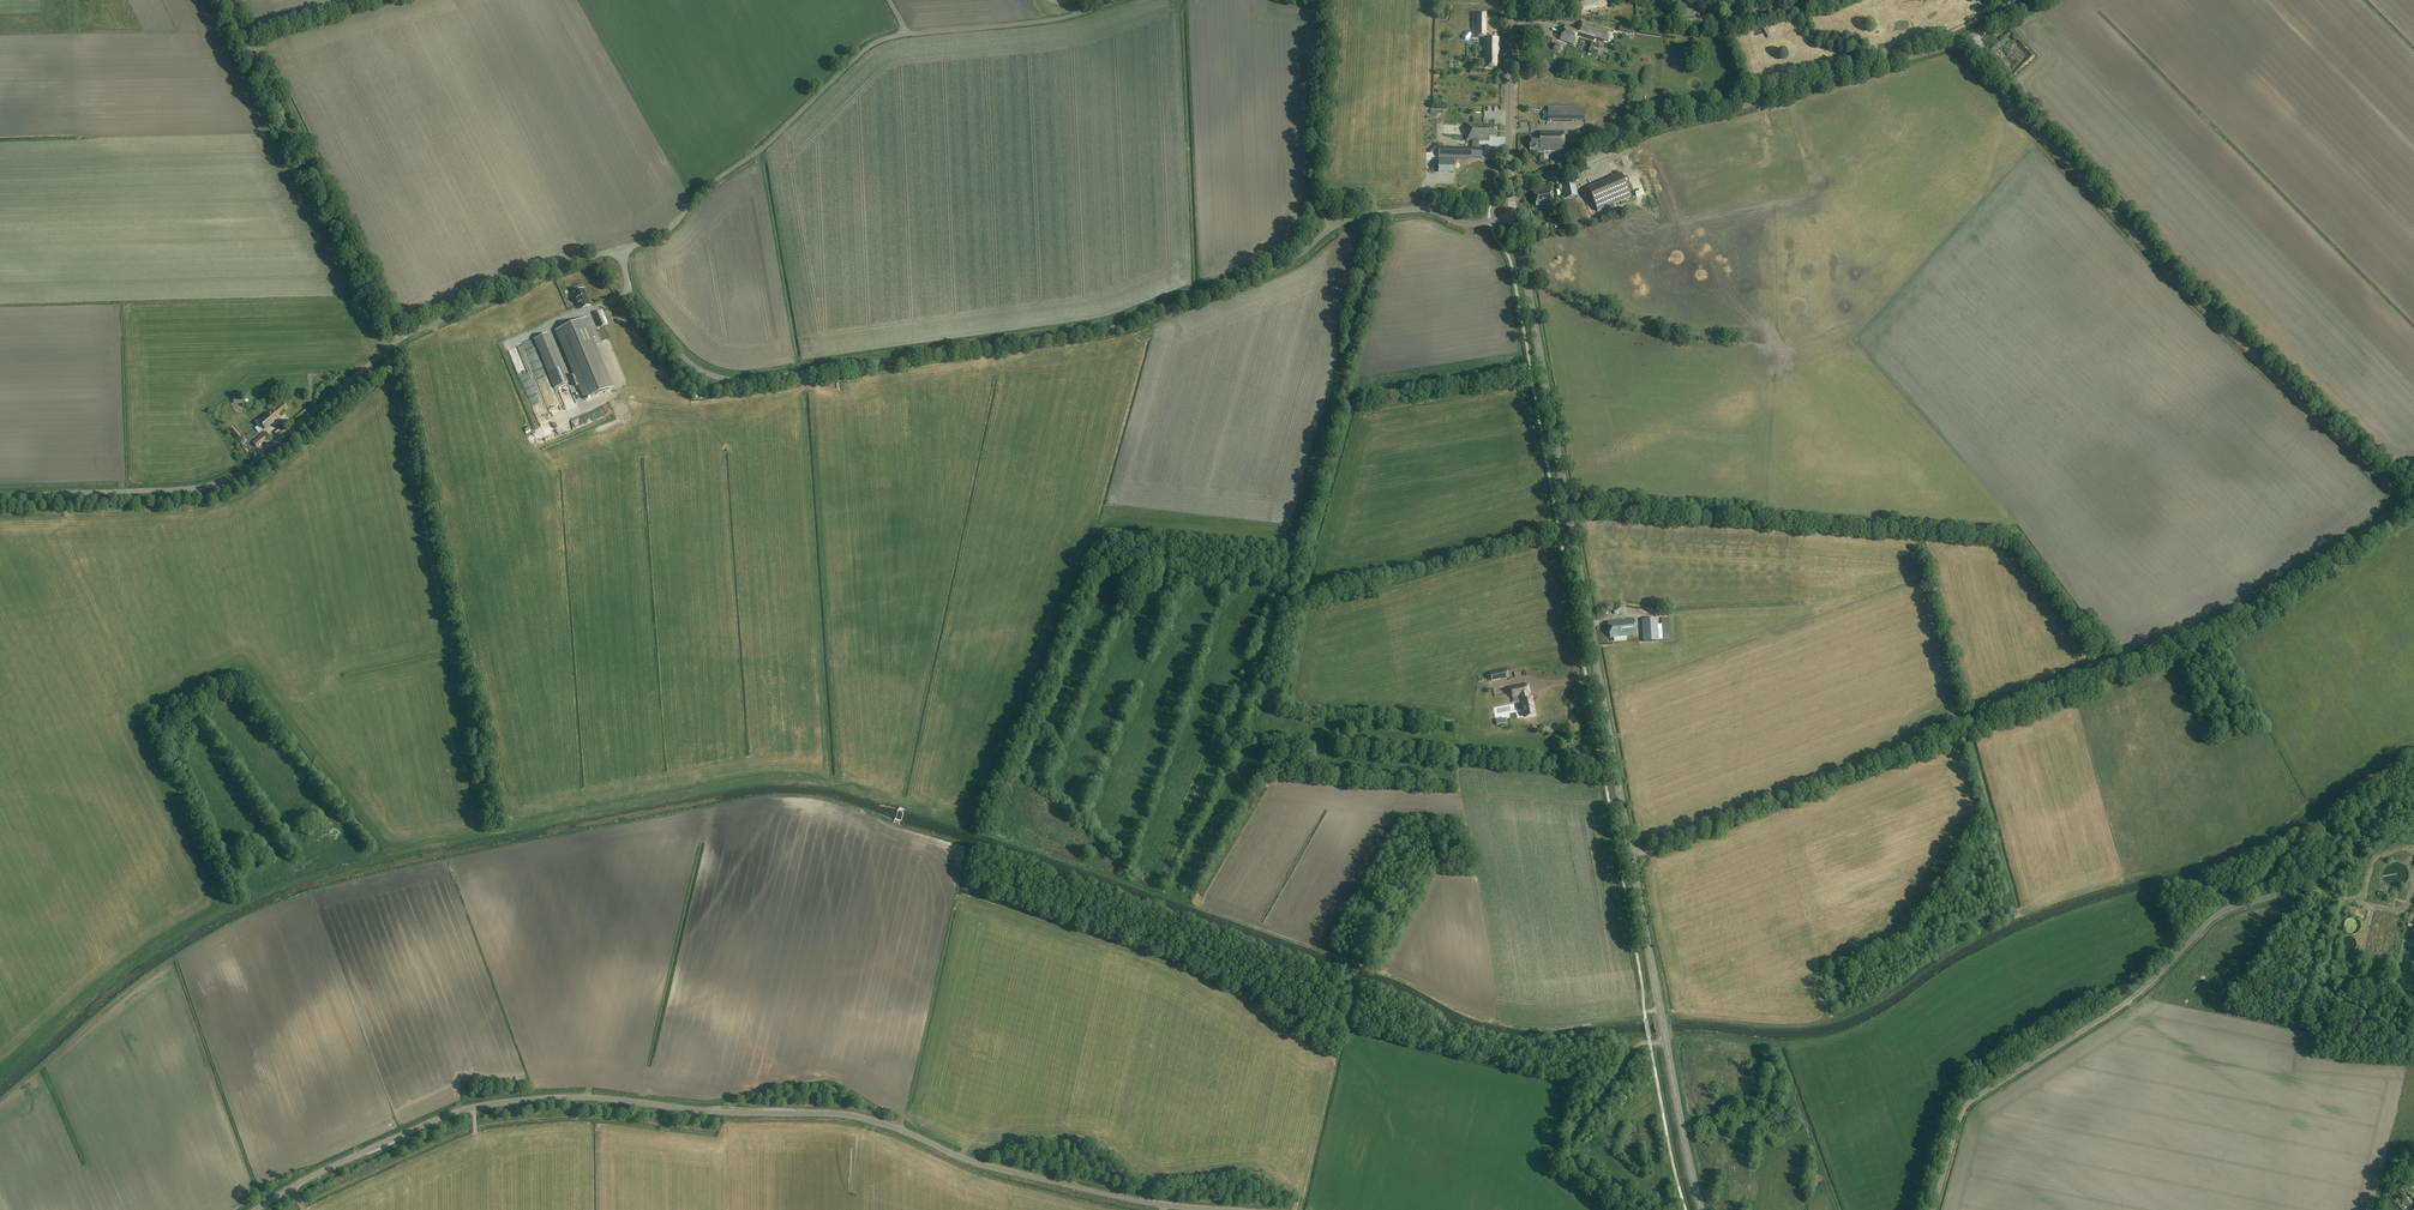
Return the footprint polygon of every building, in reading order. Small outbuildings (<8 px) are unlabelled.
[(1607,0),(1565,0),(1567,7),(1576,5),(1579,14),(1594,10),(1594,9),(1609,6),(1607,0)] [(1500,54),(1500,38),(1486,38),(1486,32),(1487,13),(1473,13),(1472,38),(1485,38),(1485,67),(1497,67),(1497,54),(1500,54)] [(1612,31),(1582,20),(1578,30),(1565,26),(1560,39),(1573,44),(1577,33),(1594,39),(1595,37),(1608,42),(1612,31)] [(1561,52),(1563,46),(1554,43),(1552,49),(1561,52)] [(1586,122),(1586,108),(1548,107),(1548,122),(1586,122)] [(1495,124),(1475,124),(1468,124),(1468,130),(1470,130),(1470,135),(1468,135),(1468,141),(1490,141),(1490,136),(1497,136),(1498,126),(1495,126),(1495,124)] [(1564,150),(1564,132),(1540,131),(1539,137),(1529,136),(1529,148),(1539,148),(1539,150),(1564,150)] [(1482,159),(1483,148),(1439,147),(1438,158),(1482,159)] [(1438,159),(1438,171),(1454,172),(1454,159),(1438,159)] [(1598,212),(1631,197),(1621,174),(1588,188),(1598,212)] [(1542,206),(1553,204),(1550,188),(1538,191),(1538,193),(1533,194),(1535,206),(1542,205),(1542,206)] [(577,292),(579,296),(575,297),(579,307),(585,304),(586,308),(590,306),(587,299),(586,296),(584,289),(577,292)] [(613,387),(592,338),(595,337),(586,318),(556,330),(585,399),(613,387)] [(534,340),(548,374),(549,374),(561,369),(562,368),(547,334),(534,340)] [(519,345),(511,349),(521,370),(529,367),(519,345)] [(555,389),(567,384),(568,384),(562,368),(561,369),(549,374),(548,374),(555,389)] [(532,370),(524,373),(541,423),(550,420),(532,370)] [(284,412),(286,411),(285,410),(286,408),(279,400),(274,404),(276,406),(266,415),(265,414),(257,420),(260,424),(257,426),(261,431),(281,415),(280,414),(283,411),(284,412)] [(269,430),(255,441),(260,447),(274,436),(269,430)] [(247,449),(252,454),(256,449),(251,444),(247,449)] [(1662,628),(1658,628),(1658,619),(1642,620),(1644,642),(1659,641),(1659,639),(1671,638),(1669,618),(1662,618),(1662,628)] [(1608,638),(1636,635),(1634,619),(1606,622),(1608,638)] [(1503,672),(1484,676),(1486,684),(1505,680),(1503,672)] [(1525,687),(1508,691),(1510,700),(1517,698),(1519,704),(1522,720),(1532,718),(1529,702),(1527,702),(1526,696),(1527,696),(1525,687)] [(1494,719),(1508,715),(1506,706),(1491,710),(1494,719)] [(1485,719),(1492,718),(1492,707),(1484,708),(1485,719)] [(2344,925),(2344,926),(2344,928),(2345,929),(2345,930),(2346,931),(2347,932),(2348,933),(2349,934),(2350,934),(2351,935),(2352,935),(2354,935),(2355,935),(2356,934),(2357,934),(2358,933),(2359,932),(2360,931),(2361,930),(2361,929),(2361,928),(2362,926),(2361,925),(2361,924),(2361,923),(2360,922),(2359,921),(2358,920),(2357,919),(2356,918),(2355,918),(2354,918),(2352,918),(2351,918),(2350,918),(2349,919),(2348,920),(2347,921),(2346,922),(2345,923),(2345,924),(2344,925)] [(2340,943),(2340,945),(2340,946),(2340,947),(2341,948),(2341,949),(2342,950),(2343,951),(2344,952),(2345,953),(2346,953),(2347,953),(2348,953),(2350,953),(2351,953),(2352,953),(2353,952),(2354,951),(2355,950),(2356,949),(2356,948),(2357,947),(2357,946),(2357,945),(2357,943),(2357,942),(2356,941),(2356,940),(2355,939),(2354,938),(2353,937),(2352,937),(2351,936),(2350,936),(2348,936),(2347,936),(2346,936),(2345,937),(2344,937),(2343,938),(2342,939),(2341,940),(2341,941),(2340,942),(2340,943)]
